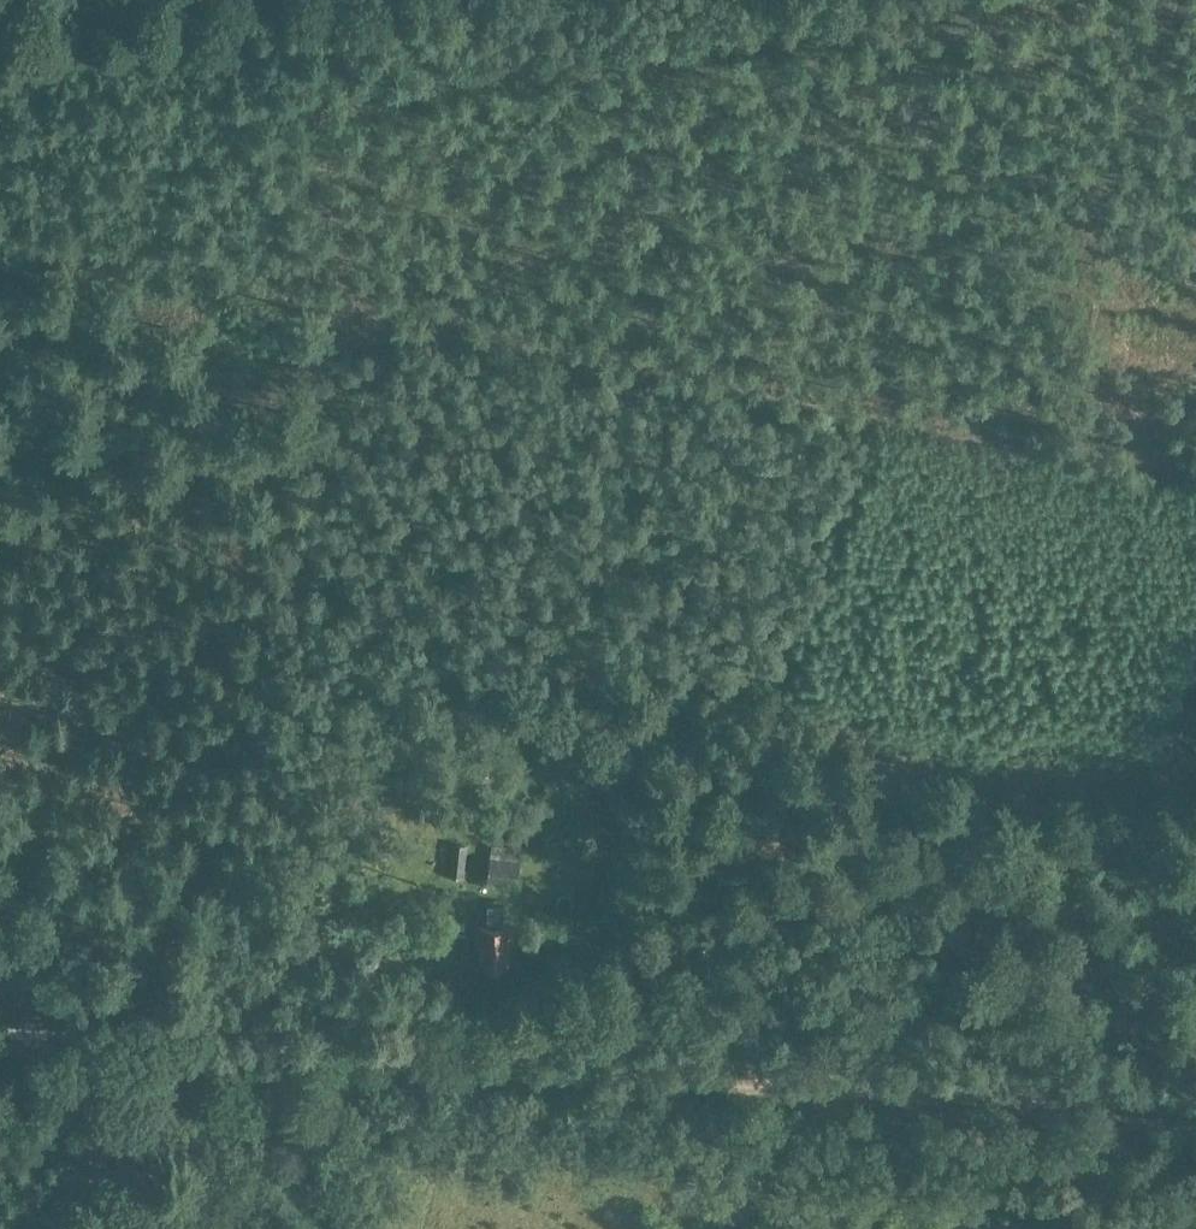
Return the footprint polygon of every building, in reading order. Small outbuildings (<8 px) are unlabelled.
[(692,9),(706,7),(704,0),(690,0),(692,9)] [(464,876),(467,844),(451,843),(448,874),(464,876)] [(491,844),(487,881),(516,884),(521,847),(491,844)] [(509,967),(509,945),(513,945),(514,926),(475,926),(474,947),(479,947),(479,966),(509,967)]
